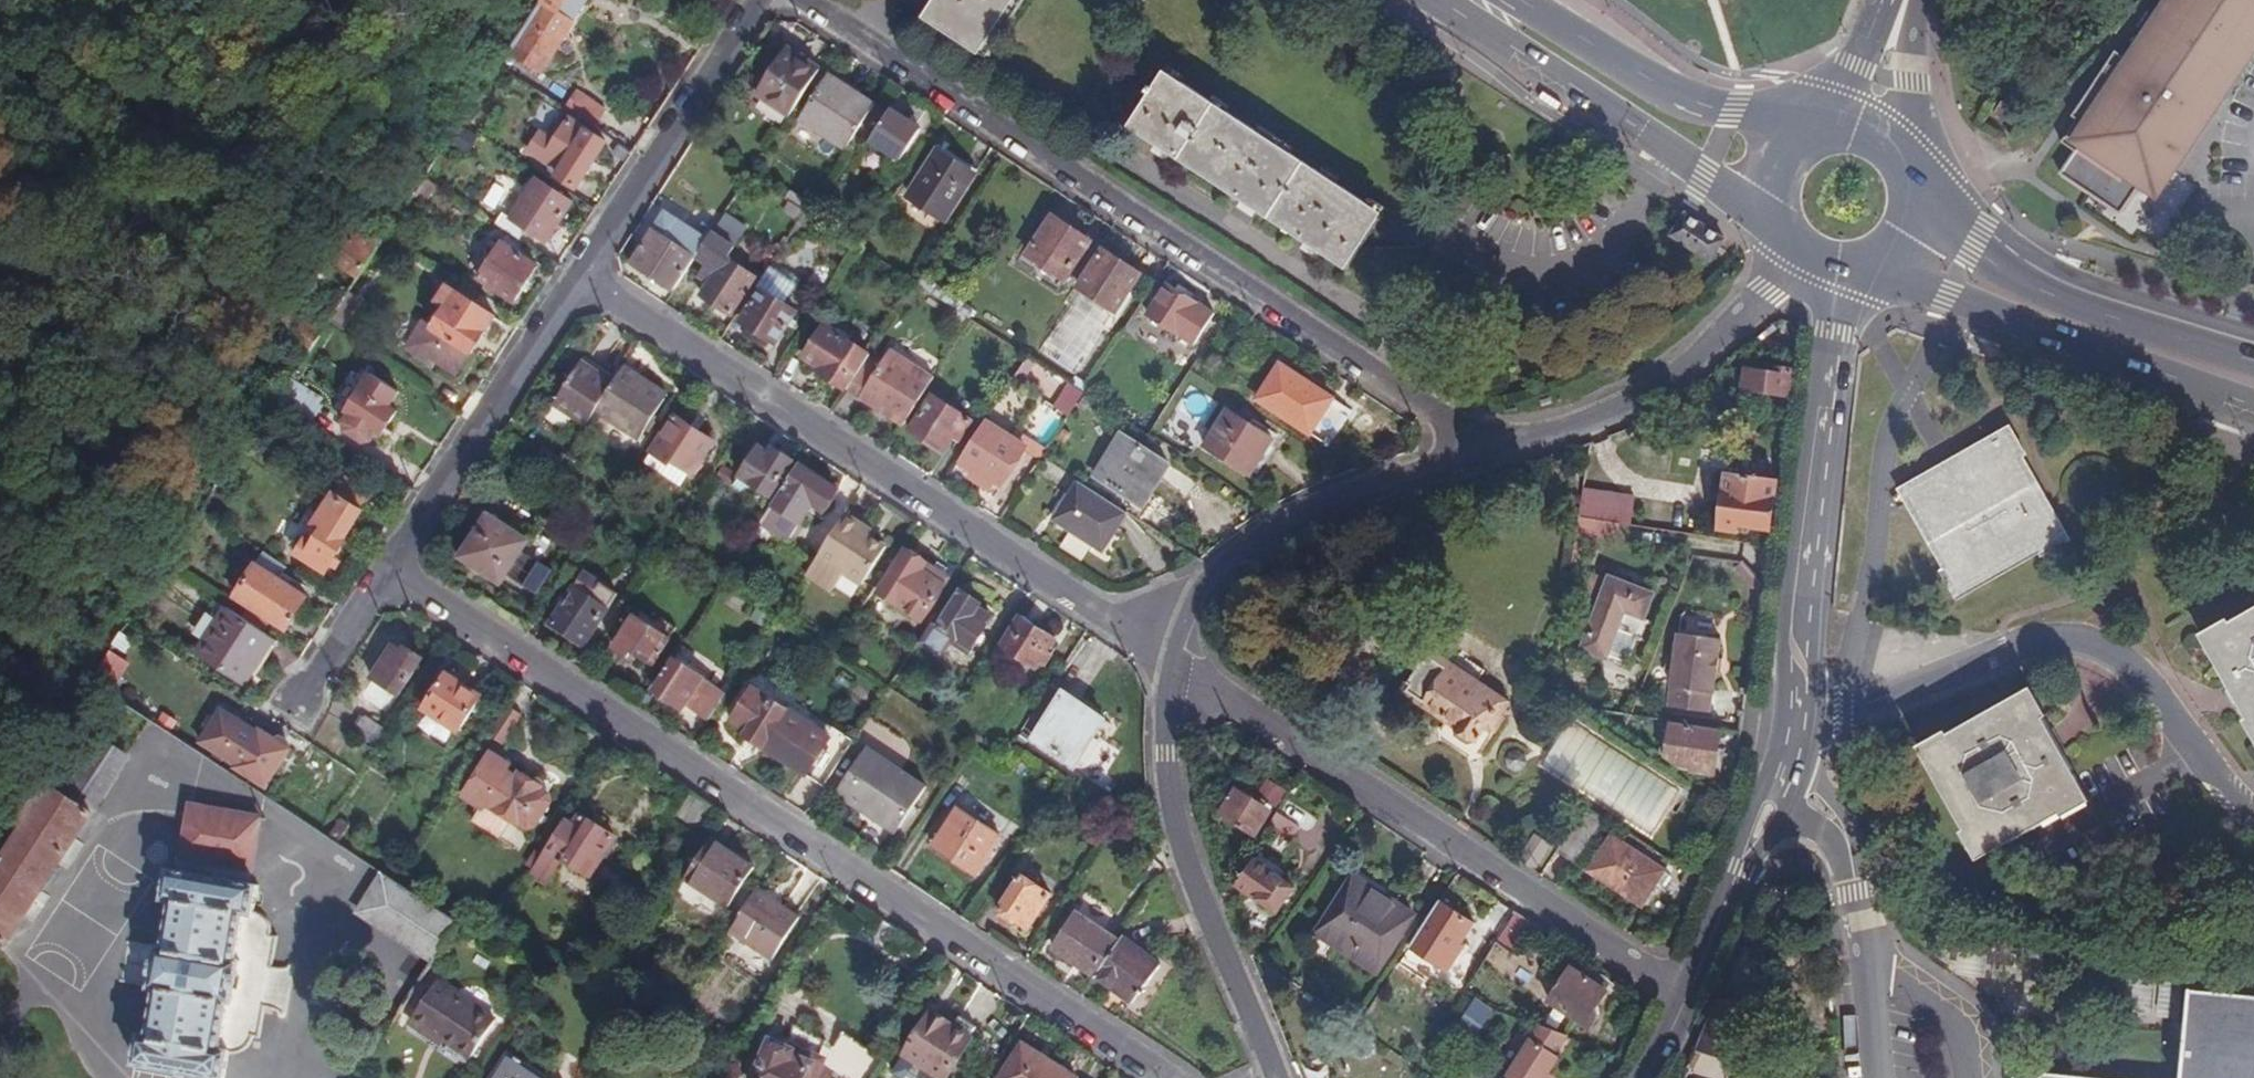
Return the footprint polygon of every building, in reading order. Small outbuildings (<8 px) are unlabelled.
[(508,54),(539,75),(584,5),(576,0),(544,0),(508,54)] [(927,17),(981,53),(1017,0),(938,0),(927,17)] [(2158,1),(2121,56),(2112,50),(2068,116),(2073,119),(2058,142),(2072,151),(2057,174),(2118,214),(2138,185),(2153,195),(2253,45),(2253,0),(2156,0),(2158,1)] [(762,93),(795,114),(824,70),(792,49),(762,93)] [(1349,269),(1386,214),(1168,72),(1133,127),(1349,269)] [(875,104),(833,76),(805,121),(845,147),(875,104)] [(585,98),(574,114),(604,133),(615,117),(585,98)] [(464,121),(469,124),(477,112),(472,109),(464,121)] [(923,131),(893,110),(872,142),(903,162),(923,131)] [(579,188),(609,143),(572,120),(557,142),(543,133),(531,152),(564,173),(561,177),(579,188)] [(449,144),(465,154),(475,139),(460,127),(449,144)] [(365,159),(330,137),(294,191),(323,211),(305,239),(327,253),(292,308),(268,293),(254,315),(311,352),(325,331),(304,316),(339,260),(361,276),(381,246),(330,213),(365,159)] [(977,175),(942,153),(912,197),(948,220),(977,175)] [(539,181),(513,220),(529,230),(551,244),(576,204),(539,181)] [(710,243),(668,215),(635,266),(677,294),(698,262),(701,258),(710,243)] [(507,216),(498,226),(521,242),(529,230),(513,220),(507,216)] [(1712,264),(1727,241),(1687,216),(1673,239),(1712,264)] [(1090,245),(1054,220),(1027,260),(1064,284),(1090,245)] [(735,251),(714,238),(710,243),(701,258),(711,266),(703,280),(712,286),(704,298),(733,316),(758,279),(730,260),(735,251)] [(539,268),(504,245),(480,281),(516,304),(539,268)] [(1142,278),(1106,254),(1080,293),(1117,316),(1142,278)] [(772,269),(759,289),(764,292),(744,323),(777,345),(798,314),(788,307),(800,287),(772,269)] [(438,360),(458,373),(472,352),(474,353),(497,317),(449,286),(438,302),(447,309),(435,327),(431,324),(423,325),(412,342),(414,351),(430,361),(438,360)] [(1215,317),(1170,287),(1151,316),(1196,346),(1215,317)] [(824,370),(852,388),(873,357),(827,329),(811,352),(828,363),(824,370)] [(862,402),(903,430),(934,381),(892,355),(862,402)] [(1024,387),(1038,364),(1031,359),(1016,382),(1024,387)] [(553,405),(586,426),(596,411),(613,385),(580,364),(553,405)] [(1334,400),(1282,367),(1260,401),(1312,435),(1334,400)] [(668,397),(624,368),(613,385),(596,411),(640,440),(668,397)] [(1750,373),(1747,393),(1791,400),(1795,371),(1778,369),(1777,377),(1750,373)] [(403,394),(376,375),(351,412),(354,416),(348,423),(350,432),(370,445),(375,443),(382,433),(385,436),(401,412),(394,407),(403,394)] [(289,397),(315,411),(323,397),(296,383),(289,397)] [(1086,395),(1071,385),(1055,409),(1070,420),(1079,406),(1086,395)] [(1093,399),(1086,395),(1079,406),(1087,411),(1093,399)] [(973,423),(935,398),(912,433),(939,450),(953,430),(964,437),(973,423)] [(1036,403),(1021,430),(1047,444),(1062,418),(1036,403)] [(1274,441),(1230,411),(1207,446),(1251,475),(1274,441)] [(713,441),(676,416),(652,453),(668,465),(671,462),(691,474),(713,441)] [(989,424),(964,463),(1003,488),(1028,449),(989,424)] [(1952,465),(1902,494),(1946,573),(1941,576),(1957,604),(2040,554),(2043,559),(2072,542),(2022,460),(2027,457),(2011,430),(1952,465)] [(1068,444),(1073,435),(1067,431),(1061,440),(1068,444)] [(1170,465),(1124,435),(1095,479),(1134,503),(1144,489),(1151,494),(1170,465)] [(771,455),(761,447),(736,485),(751,495),(757,487),(771,496),(794,461),(776,449),(771,455)] [(800,465),(760,526),(788,542),(813,504),(827,513),(842,491),(800,465)] [(1738,527),(1772,531),(1779,481),(1728,475),(1721,531),(1737,533),(1738,527)] [(347,480),(337,494),(365,512),(374,498),(347,480)] [(1106,551),(1129,515),(1082,484),(1059,520),(1106,551)] [(1634,522),(1635,492),(1583,489),(1581,520),(1634,522)] [(365,512),(337,494),(319,523),(327,529),(318,543),(310,539),(300,555),(327,572),(365,512)] [(846,514),(819,555),(862,584),(887,548),(869,536),(858,529),(862,524),(846,514)] [(529,542),(490,516),(462,560),(501,586),(508,576),(537,595),(553,570),(524,551),(529,542)] [(858,529),(869,536),(872,531),(862,524),(858,529)] [(1618,538),(1648,542),(1650,529),(1620,525),(1618,538)] [(950,577),(908,550),(879,595),(921,622),(950,577)] [(244,620),(265,634),(275,620),(290,630),(311,598),(260,565),(240,597),(253,606),(244,620)] [(598,596),(579,583),(552,627),(584,648),(622,590),(608,580),(598,596)] [(1645,619),(1654,595),(1610,580),(1584,651),(1607,660),(1625,613),(1645,619)] [(919,646),(943,661),(953,645),(970,655),(988,628),(996,616),(981,606),(961,592),(937,629),(932,626),(919,646)] [(247,683),(275,641),(265,634),(244,620),(228,610),(201,653),(247,683)] [(2235,624),(2229,622),(2204,638),(2253,729),(2253,612),(2235,624)] [(673,640),(639,618),(617,651),(632,661),(636,654),(655,666),(673,640)] [(1055,639),(1024,618),(1002,651),(1033,671),(1039,663),(1045,667),(1053,656),(1047,651),(1055,639)] [(1723,642),(1681,636),(1670,710),(1711,715),(1713,696),(1715,696),(1723,642)] [(403,652),(392,645),(373,677),(401,695),(424,660),(406,647),(403,652)] [(1485,678),(1437,646),(1405,693),(1459,728),(1461,737),(1470,742),(1477,742),(1487,728),(1497,735),(1507,720),(1503,717),(1512,704),(1493,691),(1491,694),(1480,686),(1485,678)] [(109,650),(97,678),(120,687),(131,659),(109,650)] [(677,698),(711,720),(728,694),(677,661),(656,692),(674,703),(677,698)] [(482,697),(447,675),(424,711),(459,733),(482,697)] [(1105,721),(1053,686),(1023,732),(1076,766),(1105,721)] [(2094,803),(2036,689),(1925,748),(1983,858),(2065,813),(2070,816),(2094,803)] [(746,737),(825,789),(849,752),(754,690),(734,721),(751,731),(746,737)] [(151,735),(158,725),(118,700),(112,709),(151,735)] [(508,708),(490,736),(503,744),(521,717),(508,708)] [(290,750),(288,749),(289,744),(281,739),(277,742),(261,731),(259,734),(223,710),(202,743),(238,767),(236,769),(265,788),(290,750)] [(354,734),(377,749),(389,731),(365,717),(354,734)] [(1672,724),(1666,760),(1688,774),(1716,776),(1723,731),(1672,724)] [(100,742),(65,795),(95,815),(130,761),(100,742)] [(928,791),(869,751),(837,797),(877,822),(882,817),(902,830),(928,791)] [(482,811),(474,824),(501,842),(512,824),(518,828),(521,826),(528,830),(535,829),(551,806),(548,798),(541,794),(542,792),(518,776),(516,778),(507,773),(510,770),(492,758),(464,800),(482,811)] [(0,826),(0,861),(4,863),(0,870),(0,938),(11,945),(95,815),(65,795),(50,786),(26,823),(29,827),(20,839),(0,826)] [(1257,806),(1235,791),(1219,817),(1255,839),(1267,818),(1254,810),(1257,806)] [(695,837),(713,809),(688,793),(670,822),(695,837)] [(176,872),(251,885),(262,814),(188,800),(176,872)] [(1003,837),(962,809),(936,848),(977,876),(1003,837)] [(1588,810),(1558,854),(1575,864),(1605,820),(1588,810)] [(1298,830),(1276,816),(1265,832),(1287,846),(1298,830)] [(565,826),(531,877),(547,887),(563,862),(590,878),(615,838),(582,817),(573,831),(565,826)] [(1553,846),(1538,836),(1522,861),(1537,870),(1553,846)] [(1671,874),(1614,838),(1591,874),(1644,907),(1659,883),(1663,886),(1671,874)] [(710,841),(684,881),(728,909),(730,907),(741,914),(754,893),(743,886),(753,871),(710,841)] [(1294,890),(1254,865),(1238,890),(1277,916),(1294,890)] [(176,872),(168,870),(164,898),(172,900),(164,947),(157,946),(153,967),(150,988),(155,989),(147,1036),(138,1034),(133,1065),(210,1077),(223,1077),(228,1050),(218,1049),(226,1000),(231,1001),(238,961),(233,960),(242,912),(252,914),(257,886),(251,885),(176,872)] [(361,913),(436,963),(461,926),(394,882),(385,876),(361,913)] [(1690,887),(1698,892),(1702,882),(1694,877),(1690,887)] [(1053,898),(1025,878),(1000,914),(1028,933),(1053,898)] [(1389,915),(1349,889),(1318,936),(1377,974),(1414,919),(1394,907),(1389,915)] [(741,914),(727,935),(773,963),(801,920),(756,891),(754,893),(741,914)] [(1474,927),(1440,904),(1409,950),(1448,974),(1458,960),(1454,958),(1474,927)] [(1054,950),(1097,979),(1120,944),(1078,915),(1054,950)] [(1519,955),(1538,929),(1516,915),(1497,943),(1519,955)] [(1120,944),(1097,979),(1135,1003),(1160,965),(1122,941),(1120,944)] [(1490,962),(1514,970),(1519,957),(1494,949),(1490,962)] [(2163,963),(2135,960),(2129,1015),(2158,1018),(2163,963)] [(2187,969),(2167,967),(2162,1018),(2183,1021),(2187,969)] [(1606,995),(1571,971),(1549,1003),(1592,1031),(1601,1018),(1597,1007),(1606,995)] [(498,1022),(440,982),(416,1018),(475,1056),(498,1022)] [(2194,996),(2184,1077),(2253,1077),(2253,1003),(2194,996)] [(1478,1038),(1497,1010),(1477,997),(1458,1026),(1478,1038)] [(1697,1054),(1729,1064),(1745,1069),(1742,1044),(1752,1018),(1721,1003),(1710,1029),(1697,1054)] [(974,1039),(956,1027),(934,1013),(894,1074),(899,1077),(949,1077),(974,1039)] [(956,1027),(974,1039),(977,1029),(962,1019),(956,1027)] [(1510,1077),(1549,1077),(1550,1077),(1562,1058),(1558,1055),(1569,1037),(1541,1027),(1510,1077)] [(886,1062),(843,1035),(823,1067),(841,1077),(875,1077),(886,1062)] [(823,1066),(773,1043),(758,1077),(818,1077),(823,1066)] [(1026,1044),(1004,1077),(1080,1077),(1026,1044)] [(513,1054),(497,1077),(549,1077),(513,1054)] [(1768,1076),(1745,1069),(1729,1064),(1731,1077),(1768,1077),(1768,1076)]
